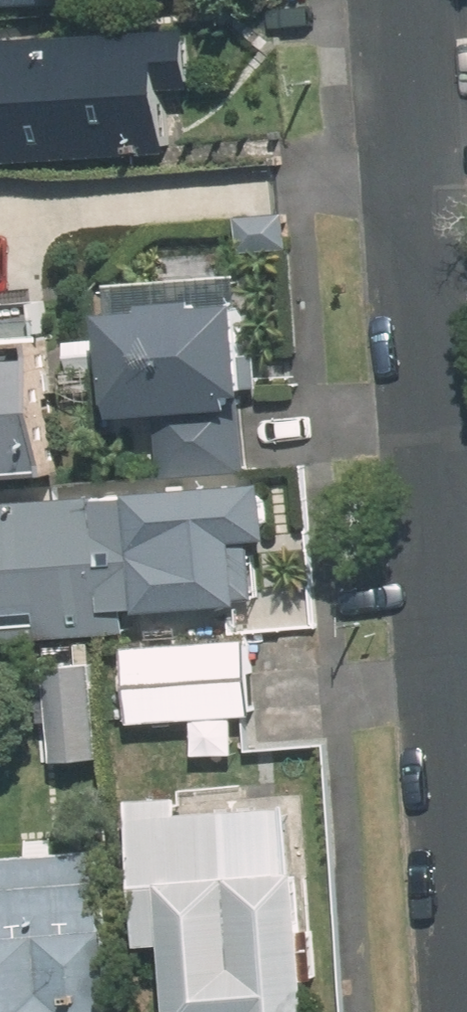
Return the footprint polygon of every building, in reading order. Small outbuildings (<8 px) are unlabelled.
[(200,31),(67,27),(64,153),(169,156),(171,85),(198,85),(200,31)] [(160,290),(119,291),(124,410),(160,409),(162,471),(255,467),(248,273),(223,274),(222,245),(158,248),(160,290)] [(68,474),(55,289),(0,293),(0,479),(68,474)] [(0,499),(0,636),(149,626),(148,609),(260,602),(255,535),(281,533),(277,480),(0,499)] [(254,640),(132,644),(135,724),(256,720),(254,640)] [(105,660),(49,660),(49,729),(106,728),(105,660)] [(308,796),(146,805),(154,938),(182,937),(186,1011),(306,1011),(306,1007),(320,1006),(308,796)] [(0,854),(0,1011),(124,1011),(115,848),(0,854)]
